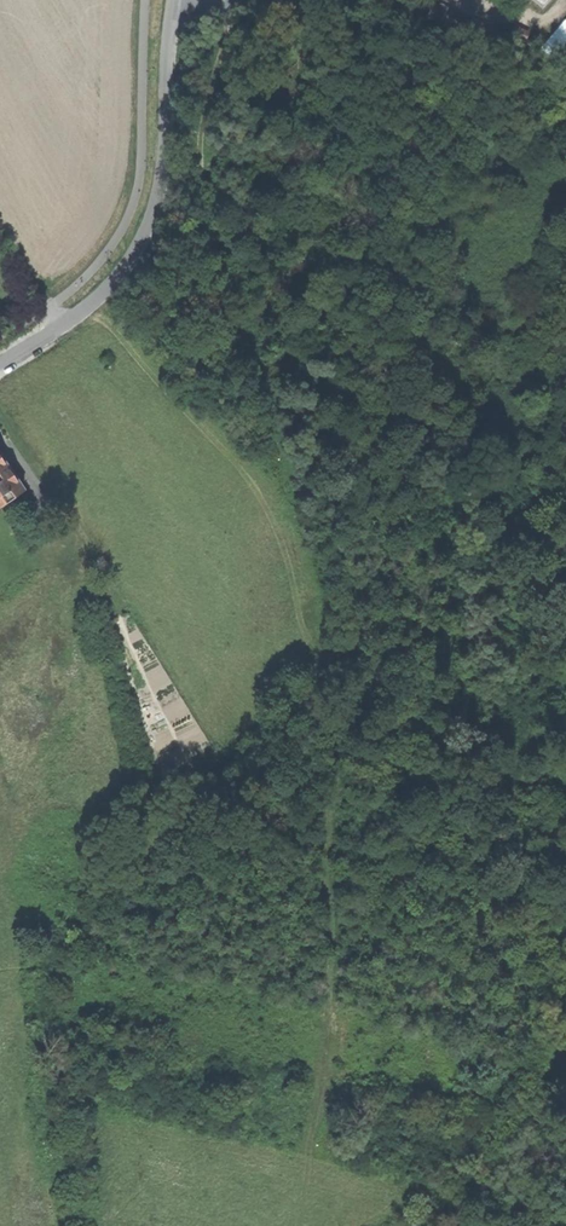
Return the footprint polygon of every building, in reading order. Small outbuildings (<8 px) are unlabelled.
[(458,29),(501,44),(506,30),(464,15),(464,14),(430,2),(424,18),(457,29),(458,29)] [(565,43),(565,18),(542,46),(555,57),(565,43)] [(26,497),(21,490),(22,490),(0,457),(0,505),(11,498),(16,504),(26,497)]
